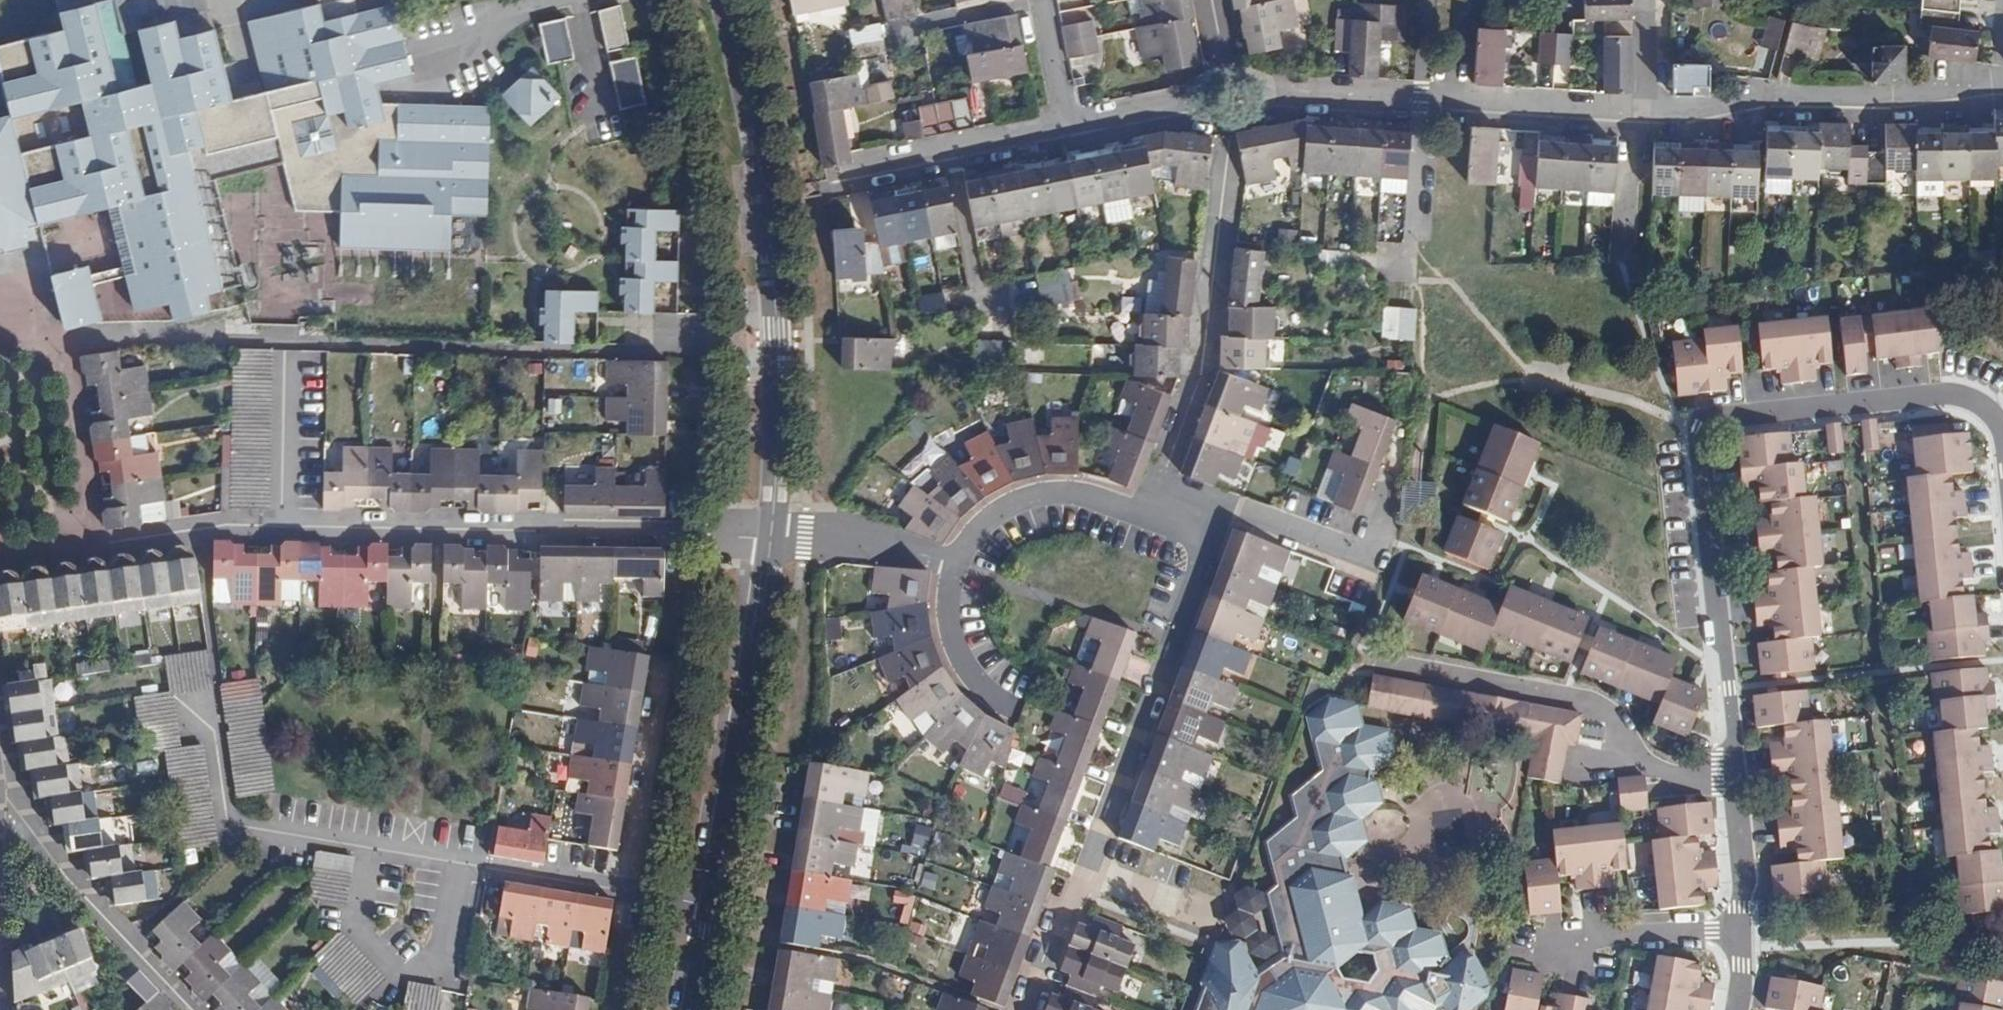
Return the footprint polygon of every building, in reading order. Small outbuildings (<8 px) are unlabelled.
[(0,44),(0,72),(1,78),(31,195),(39,226),(109,209),(134,312),(241,285),(214,181),(282,164),(295,213),(342,214),(341,250),(450,253),(451,217),(488,219),(491,108),(381,105),(376,86),(411,77),(392,0),(316,0),(318,5),(247,23),(265,93),(233,101),(215,30),(142,47),(151,84),(141,96),(118,0),(116,0),(58,13),(0,44)] [(793,11),(793,12),(847,1),(847,0),(791,0),(793,11)] [(886,20),(901,17),(898,0),(882,0),(886,20)] [(916,14),(913,0),(898,0),(901,17),(916,14)] [(1130,12),(1140,9),(1144,9),(1142,0),(1127,0),(1130,12)] [(1194,15),(1191,0),(1142,0),(1144,9),(1140,9),(1143,24),(1187,16),(1194,15)] [(1241,5),(1247,34),(1251,51),(1280,46),(1277,29),(1297,25),(1292,0),(1268,0),(1241,5)] [(1604,35),(1605,17),(1631,17),(1631,0),(1584,0),(1585,18),(1572,19),(1572,33),(1572,34),(1604,35)] [(1922,8),(1959,12),(1960,0),(1922,0),(1922,8)] [(1350,50),(1348,74),(1375,76),(1378,38),(1403,40),(1405,5),(1358,1),(1356,18),(1352,18),(1350,50)] [(629,49),(617,8),(597,11),(606,54),(629,49)] [(1931,25),(1927,55),(1974,61),(1977,32),(1957,29),(1959,12),(1922,8),(1920,23),(1931,25)] [(1015,12),(964,23),(967,37),(970,36),(974,52),(1021,42),(1015,12)] [(1768,15),(1766,22),(1760,44),(1775,49),(1783,19),(1768,15)] [(540,22),(549,63),(577,57),(568,16),(540,22)] [(1143,24),(1137,26),(1143,56),(1164,53),(1167,67),(1196,62),(1190,33),(1187,16),(1143,24)] [(1335,50),(1350,50),(1352,18),(1337,16),(1335,50)] [(1061,25),(1064,40),(1096,34),(1093,19),(1061,25)] [(1827,27),(1791,20),(1783,51),(1818,59),(1827,27)] [(883,39),(879,22),(855,27),(850,28),(853,44),(883,39)] [(1474,82),(1500,84),(1503,28),(1491,28),(1478,27),(1474,82)] [(1538,61),(1554,62),(1556,32),(1539,31),(1538,61)] [(1556,32),(1554,62),(1571,64),(1572,34),(1572,33),(1556,32)] [(1096,34),(1064,40),(1068,55),(1081,53),(1099,50),(1096,34)] [(1604,35),(1605,92),(1606,92),(1631,92),(1631,35),(1604,35)] [(886,54),(883,39),(853,44),(856,60),(865,58),(886,54)] [(1021,42),(974,52),(967,53),(969,66),(972,78),(1026,68),(1021,42)] [(1903,81),(1903,53),(1903,45),(1880,45),(1872,45),(1852,63),(1872,81),(1903,81)] [(1099,50),(1081,53),(1082,58),(1100,55),(1099,50)] [(612,58),(623,107),(649,101),(638,52),(612,58)] [(858,72),(860,83),(870,81),(865,58),(856,60),(858,72)] [(1708,62),(1671,61),(1672,93),(1708,94),(1708,71),(1708,62)] [(530,127),(560,99),(533,69),(502,97),(530,127)] [(858,72),(809,80),(813,105),(823,103),(824,110),(841,106),(885,99),(893,97),(890,78),(870,81),(860,83),(858,72)] [(5,253),(6,255),(8,254),(8,252),(25,248),(26,241),(34,240),(33,236),(30,235),(28,229),(39,226),(31,195),(1,78),(0,78),(0,254),(5,253)] [(941,94),(942,101),(951,99),(955,98),(953,92),(941,94)] [(951,99),(957,128),(974,125),(968,96),(955,98),(951,99)] [(942,101),(935,102),(940,132),(957,128),(951,99),(942,101)] [(920,118),(924,135),(940,132),(935,102),(918,105),(919,109),(920,118)] [(824,110),(815,111),(824,166),(850,162),(841,106),(824,110)] [(904,111),(906,121),(920,118),(919,109),(904,111)] [(906,121),(906,139),(924,135),(920,118),(906,121)] [(2002,164),(2002,118),(2001,118),(1994,118),(1994,122),(1994,132),(1995,164),(2002,164)] [(1246,181),(1276,176),(1272,156),(1287,153),(1290,167),(1303,165),(1306,123),(1306,119),(1236,133),(1246,181)] [(1303,169),(1329,171),(1332,125),(1314,124),(1306,123),(1303,165),(1303,169)] [(1847,182),(1865,182),(1866,152),(1867,145),(1850,144),(1850,124),(1819,123),(1819,132),(1818,167),(1848,168),(1847,182)] [(1866,152),(1865,182),(1885,182),(1885,168),(1917,167),(1916,133),(1916,123),(1885,124),(1885,151),(1866,152)] [(1329,171),(1355,173),(1358,127),(1350,126),(1332,125),(1329,171)] [(1468,182),(1493,184),(1495,154),(1496,141),(1497,128),(1471,126),(1468,182)] [(1355,173),(1381,175),(1385,129),(1366,128),(1358,127),(1355,173)] [(1381,175),(1407,177),(1411,131),(1403,130),(1385,129),(1381,175)] [(1765,176),(1791,177),(1793,131),(1774,130),(1766,130),(1765,176)] [(1162,131),(1143,136),(1145,145),(1149,164),(1160,161),(1177,163),(1176,179),(1175,184),(1204,188),(1211,138),(1162,131)] [(1791,177),(1818,178),(1818,167),(1819,132),(1811,132),(1793,131),(1791,177)] [(1942,133),(1943,178),(1969,178),(1968,132),(1950,133),(1942,133)] [(1995,178),(1995,164),(1994,132),(1987,132),(1968,132),(1969,178),(1995,178)] [(1917,167),(1917,178),(1943,178),(1942,133),(1924,133),(1916,133),(1917,167)] [(1535,185),(1562,187),(1565,141),(1546,140),(1538,140),(1537,155),(1535,185)] [(1510,141),(1496,141),(1495,154),(1509,155),(1510,141)] [(1562,187),(1588,189),(1591,143),(1584,143),(1565,141),(1562,187)] [(1588,189),(1614,190),(1617,145),(1609,145),(1591,143),(1588,189)] [(1149,164),(1145,145),(1137,147),(1119,150),(1128,195),(1154,190),(1151,176),(1149,164)] [(1654,146),(1652,193),(1679,194),(1680,147),(1662,146),(1654,146)] [(1679,194),(1678,212),(1704,211),(1705,195),(1706,148),(1699,148),(1680,147),(1679,194)] [(1705,195),(1731,196),(1733,149),(1714,149),(1706,148),(1705,195)] [(1733,149),(1731,196),(1757,196),(1758,150),(1751,150),(1733,149)] [(1128,195),(1119,150),(1106,152),(1093,155),(1103,200),(1128,195)] [(1520,185),(1535,185),(1537,155),(1520,154),(1518,185),(1520,185)] [(1082,157),(1068,160),(1077,206),(1103,200),(1093,155),(1082,157)] [(1077,206),(1068,160),(1055,162),(1042,165),(1051,210),(1077,206)] [(1160,161),(1149,164),(1151,176),(1176,179),(1177,163),(1160,161)] [(1026,215),(1051,210),(1042,165),(1031,168),(1016,170),(1020,189),(1026,215)] [(1020,189),(1016,170),(1003,173),(990,176),(1000,221),(1026,215),(1020,189)] [(977,178),(965,181),(974,226),(1000,221),(990,176),(977,178)] [(1791,193),(1791,177),(1765,176),(1764,192),(1791,193)] [(931,235),(957,230),(948,184),(922,189),(931,235)] [(1534,208),(1535,185),(1520,185),(1519,206),(1534,208)] [(897,194),(906,240),(925,236),(928,235),(931,235),(922,189),(897,194)] [(1614,190),(1588,189),(1587,204),(1613,206),(1614,190)] [(1678,212),(1679,194),(1652,193),(1652,212),(1678,212)] [(879,241),(879,245),(906,240),(897,194),(871,199),(875,220),(879,241)] [(626,279),(625,297),(624,313),(654,314),(654,282),(677,282),(678,262),(655,262),(656,231),(679,231),(679,212),(627,211),(627,228),(626,245),(626,279)] [(1276,245),(1295,247),(1297,227),(1278,226),(1276,245)] [(833,228),(836,276),(852,275),(852,279),(867,278),(867,274),(885,272),(882,259),(879,245),(879,241),(864,241),(864,227),(833,228)] [(1299,247),(1315,248),(1316,235),(1300,234),(1299,247)] [(925,236),(906,240),(909,253),(928,249),(927,244),(925,236)] [(906,240),(879,245),(882,259),(909,255),(909,253),(906,240)] [(1230,305),(1257,305),(1263,250),(1237,247),(1233,281),(1230,305)] [(1318,265),(1375,269),(1376,253),(1319,249),(1318,265)] [(1973,269),(1996,267),(1996,253),(1973,254),(1973,269)] [(1191,287),(1195,259),(1170,255),(1167,272),(1162,313),(1187,314),(1191,287)] [(1037,273),(1040,290),(1071,283),(1071,282),(1067,267),(1037,273)] [(79,269),(51,275),(59,304),(86,297),(79,269)] [(1144,312),(1162,313),(1167,272),(1158,271),(1157,281),(1148,280),(1144,312)] [(1071,282),(1071,283),(1074,299),(1080,298),(1077,281),(1071,282)] [(1043,305),(1074,299),(1071,283),(1040,290),(1043,305)] [(545,345),(574,346),(575,312),(598,313),(599,293),(546,291),(546,310),(545,327),(545,345)] [(917,295),(920,310),(946,311),(943,292),(917,295)] [(1266,336),(1273,337),(1274,306),(1257,305),(1230,305),(1229,317),(1229,335),(1266,336)] [(1398,337),(1400,307),(1385,305),(1382,335),(1398,337)] [(1414,338),(1416,308),(1400,307),(1398,337),(1414,338)] [(1920,353),(1938,352),(1933,309),(1903,313),(1909,367),(1921,366),(1920,353)] [(1143,343),(1179,344),(1187,344),(1187,325),(1187,314),(1162,313),(1144,312),(1143,343)] [(1895,369),(1909,367),(1903,313),(1872,316),(1876,350),(1877,357),(1894,356),(1895,369)] [(1862,351),(1876,350),(1872,316),(1840,319),(1845,373),(1864,371),(1862,351)] [(1793,321),(1758,325),(1763,370),(1783,367),(1784,376),(1782,377),(1783,383),(1815,380),(1815,373),(1813,373),(1812,364),(1832,362),(1827,317),(1793,321)] [(1704,339),(1672,342),(1678,395),(1726,389),(1725,383),(1724,383),(1723,373),(1742,371),(1738,327),(1703,330),(1704,339)] [(1265,367),(1266,336),(1229,335),(1221,335),(1221,348),(1220,366),(1265,367)] [(843,336),(842,366),(891,368),(891,352),(895,352),(894,337),(843,336)] [(978,339),(976,370),(979,369),(994,370),(995,340),(978,339)] [(1010,340),(995,340),(994,370),(1010,370),(1010,340)] [(1136,374),(1179,375),(1179,359),(1179,344),(1143,343),(1136,343),(1136,374)] [(270,351),(235,350),(235,367),(269,368),(270,351)] [(120,370),(117,352),(81,358),(83,372),(86,375),(88,385),(97,386),(99,398),(148,392),(144,368),(120,370)] [(1404,367),(1404,359),(1387,358),(1387,367),(1404,367)] [(666,395),(667,363),(607,362),(607,386),(628,387),(627,395),(666,395)] [(269,368),(235,367),(235,382),(269,384),(269,368)] [(1249,380),(1219,368),(1210,393),(1207,403),(1239,415),(1245,402),(1261,408),(1268,387),(1260,384),(1249,380)] [(994,370),(979,369),(980,378),(993,378),(994,370)] [(1253,370),(1249,380),(1260,384),(1264,374),(1253,370)] [(1042,374),(1028,373),(1027,381),(1042,383),(1042,374)] [(1165,411),(1171,395),(1156,390),(1128,379),(1122,396),(1138,403),(1128,431),(1154,441),(1165,411)] [(1156,390),(1171,395),(1174,385),(1160,380),(1156,390)] [(269,384),(235,382),(234,398),(269,399),(269,384)] [(152,416),(148,392),(99,398),(101,412),(92,413),(94,423),(90,428),(93,443),(129,438),(127,419),(152,416)] [(666,432),(666,395),(627,395),(627,399),(606,399),(606,423),(626,423),(627,431),(666,432)] [(268,415),(269,399),(234,398),(234,413),(268,415)] [(1351,455),(1378,465),(1395,419),(1352,402),(1345,420),(1362,428),(1351,455)] [(1263,446),(1270,427),(1239,415),(1207,403),(1201,419),(1194,437),(1243,455),(1250,458),(1256,443),(1263,446)] [(234,413),(234,423),(234,429),(268,431),(268,415),(234,413)] [(1035,433),(1045,471),(1054,470),(1077,470),(1077,416),(1052,416),(1051,433),(1035,433)] [(1010,440),(995,444),(1013,478),(1028,475),(1045,471),(1035,433),(1031,417),(1006,423),(1010,440)] [(1876,419),(1862,420),(1865,449),(1879,448),(1876,419)] [(1843,452),(1841,423),(1827,424),(1829,453),(1843,452)] [(1146,460),(1154,441),(1128,431),(1110,424),(1103,442),(1120,449),(1110,478),(1136,488),(1146,460)] [(1915,459),(1970,452),(1968,434),(1946,435),(1944,424),(1912,427),(1915,459)] [(1539,442),(1495,425),(1487,443),(1493,446),(1483,471),(1477,469),(1463,503),(1479,510),(1493,516),(1507,522),(1539,442)] [(268,431),(234,429),(234,445),(268,447),(268,431)] [(995,444),(988,430),(966,442),(974,457),(960,466),(984,493),(994,488),(1013,478),(995,444)] [(1789,432),(1737,437),(1742,485),(1749,485),(1748,483),(1758,482),(1760,502),(1770,501),(1772,522),(1762,523),(1762,521),(1756,521),(1759,554),(1766,553),(1765,551),(1775,550),(1777,570),(1767,572),(1769,593),(1760,594),(1759,591),(1753,592),(1757,625),(1763,624),(1763,621),(1772,620),(1775,641),(1758,643),(1762,674),(1814,669),(1811,638),(1819,636),(1812,567),(1822,566),(1814,495),(1805,496),(1801,462),(1792,463),(1789,432)] [(145,436),(129,438),(93,443),(95,458),(99,462),(101,473),(110,471),(112,484),(161,477),(158,453),(148,454),(145,436)] [(1182,471),(1213,483),(1218,470),(1234,476),(1243,455),(1194,437),(1189,452),(1182,471)] [(1493,446),(1487,443),(1477,469),(1483,471),(1493,446)] [(234,445),(233,461),(267,463),(268,447),(234,445)] [(343,474),(324,474),(323,511),(339,511),(342,508),(353,508),(354,498),(368,498),(368,449),(343,448),(343,474)] [(1360,512),(1378,465),(1351,455),(1334,448),(1327,467),(1345,473),(1334,502),(1360,512)] [(410,512),(411,476),(392,475),(392,449),(368,449),(368,498),(380,498),(381,509),(392,509),(396,512),(410,512)] [(454,500),(455,450),(431,450),(430,476),(411,476),(410,512),(426,512),(430,509),(441,510),(441,500),(454,500)] [(497,514),(498,477),(479,476),(480,451),(455,450),(454,500),(467,501),(467,510),(478,510),(483,514),(497,514)] [(518,477),(498,477),(497,514),(514,515),(516,511),(527,511),(527,501),(541,502),(541,490),(542,453),(518,452),(518,477)] [(1917,476),(1950,473),(1972,471),(1970,452),(1915,459),(1917,476)] [(960,466),(948,453),(914,484),(960,516),(968,508),(984,493),(960,466)] [(1300,459),(1289,455),(1283,469),(1294,473),(1300,459)] [(233,461),(233,477),(267,478),(267,463),(233,461)] [(1317,495),(1334,502),(1345,473),(1327,467),(1317,495)] [(564,486),(564,515),(614,516),(615,487),(614,470),(595,468),(594,487),(564,486)] [(646,488),(615,487),(614,516),(664,518),(665,470),(646,471),(646,488)] [(1910,510),(1965,504),(1963,491),(1952,492),(1950,473),(1917,476),(1907,478),(1910,510)] [(164,501),(161,477),(112,484),(114,497),(105,498),(107,510),(104,513),(106,529),(142,524),(139,504),(164,501)] [(233,477),(233,492),(267,493),(267,478),(233,477)] [(914,515),(905,528),(942,542),(952,528),(960,516),(914,484),(900,504),(914,515)] [(233,508),(266,509),(267,493),(233,492),(233,508)] [(176,500),(164,501),(139,504),(142,524),(191,517),(190,508),(178,510),(176,500)] [(1913,540),(1956,535),(1955,518),(1967,517),(1965,504),(1910,510),(1913,540)] [(1493,516),(1479,510),(1475,523),(1488,528),(1493,516)] [(1458,516),(1444,551),(1487,569),(1502,534),(1488,528),(1475,523),(1458,516)] [(1226,549),(1221,564),(1257,577),(1261,564),(1281,571),(1289,549),(1234,529),(1226,549)] [(1916,572),(1972,566),(1970,553),(1958,554),(1956,535),(1913,540),(1916,572)] [(256,606),(257,557),(244,557),(244,547),(233,547),(229,543),(214,543),(213,605),(250,606),(256,606)] [(301,583),(301,545),(285,545),(281,548),(270,548),(271,557),(257,557),(256,606),(280,607),(281,582),(301,583)] [(319,607),(343,608),(344,559),(331,559),(331,549),(319,549),(316,545),(301,545),(301,583),(319,583),(319,607)] [(388,584),(387,560),(387,550),(387,546),(373,546),(369,550),(358,549),(358,559),(344,559),(343,608),(368,608),(368,583),(388,584)] [(431,585),(432,547),(417,547),(412,551),(402,550),(401,560),(387,560),(388,584),(387,609),(410,610),(411,585),(431,585)] [(487,610),(487,585),(487,561),(475,561),(474,552),(463,552),(459,548),(444,548),(444,585),(462,586),(463,611),(487,610)] [(518,562),(518,553),(507,553),(503,549),(487,549),(487,552),(487,561),(487,585),(506,586),(507,612),(529,613),(530,563),(518,562)] [(577,550),(541,550),(540,603),(563,604),(564,585),(576,585),(577,550)] [(577,550),(576,585),(576,603),(600,603),(600,586),(613,586),(613,579),(614,551),(577,550)] [(663,552),(614,551),(613,579),(644,580),(644,598),(663,598),(663,552)] [(201,604),(195,561),(167,565),(173,608),(201,604)] [(1214,581),(1208,597),(1264,619),(1277,584),(1257,577),(1221,564),(1214,581)] [(173,608),(167,565),(138,570),(144,612),(173,608)] [(930,572),(876,566),(873,592),(891,594),(889,609),(926,605),(928,587),(930,572)] [(1929,600),(1963,597),(1961,578),(1973,578),(1972,566),(1916,572),(1919,601),(1929,600)] [(144,612),(138,570),(109,574),(115,616),(144,612)] [(109,574),(79,578),(86,620),(115,616),(109,574)] [(1501,607),(1422,575),(1414,594),(1404,619),(1438,634),(1441,628),(1466,638),(1464,643),(1483,651),(1491,629),(1510,637),(1512,632),(1538,642),(1535,648),(1571,662),(1577,647),(1583,633),(1588,619),(1509,587),(1501,607)] [(1361,602),(1367,585),(1348,577),(1342,595),(1361,602)] [(79,578),(51,582),(57,624),(86,620),(79,578)] [(51,582),(21,586),(28,628),(57,624),(51,582)] [(300,603),(301,583),(281,582),(281,602),(300,603)] [(576,603),(576,585),(564,585),(563,604),(576,604),(576,603)] [(21,586),(0,589),(0,632),(28,628),(21,586)] [(1933,631),(1988,626),(1987,613),(1975,614),(1973,596),(1963,597),(1929,600),(1933,631)] [(1203,612),(1196,631),(1231,645),(1237,632),(1256,639),(1264,619),(1208,597),(1203,612)] [(893,636),(895,650),(931,636),(928,618),(926,605),(889,609),(872,611),(876,637),(893,636)] [(267,610),(256,610),(255,617),(255,641),(266,642),(267,610)] [(841,635),(839,615),(825,617),(826,637),(841,635)] [(1094,617),(1076,663),(1119,679),(1127,658),(1137,632),(1094,617)] [(1334,626),(1329,638),(1342,643),(1347,631),(1334,626)] [(1990,638),(1988,626),(1933,631),(1928,631),(1931,660),(1986,654),(1985,639),(1990,638)] [(1441,628),(1438,634),(1464,643),(1466,638),(1441,628)] [(1677,660),(1598,628),(1594,637),(1589,651),(1581,671),(1616,686),(1618,681),(1643,691),(1641,696),(1660,704),(1670,679),(1677,660)] [(1190,647),(1183,665),(1219,679),(1224,666),(1243,673),(1251,652),(1231,645),(1196,631),(1190,647)] [(1512,632),(1510,637),(1535,648),(1538,642),(1512,632)] [(1590,635),(1583,633),(1577,647),(1584,649),(1589,651),(1594,637),(1590,635)] [(906,674),(911,688),(942,667),(936,649),(931,636),(895,650),(879,656),(889,680),(906,674)] [(625,652),(627,639),(618,638),(615,650),(625,652)] [(644,642),(627,639),(625,652),(642,655),(644,642)] [(538,641),(529,640),(526,658),(535,659),(538,641)] [(612,653),(590,649),(586,672),(590,673),(588,685),(643,695),(649,659),(612,653)] [(213,688),(208,652),(194,654),(199,690),(213,688)] [(194,654),(180,656),(185,692),(199,690),(194,654)] [(134,658),(135,668),(151,666),(150,655),(134,658)] [(185,692),(180,656),(165,658),(171,694),(185,692)] [(536,662),(522,660),(520,672),(534,674),(536,662)] [(108,661),(92,663),(94,674),(110,672),(108,661)] [(75,666),(77,677),(94,674),(92,663),(75,666)] [(1075,716),(1102,726),(1111,703),(1119,679),(1076,663),(1069,682),(1085,688),(1075,716)] [(45,665),(33,667),(34,671),(36,682),(48,681),(45,665)] [(1177,681),(1169,700),(1205,714),(1211,701),(1230,708),(1238,686),(1219,679),(1183,665),(1177,681)] [(911,688),(896,698),(912,719),(927,710),(936,722),(961,695),(952,682),(942,667),(911,688)] [(1935,701),(1940,701),(1996,695),(1995,682),(1989,683),(1987,669),(1932,674),(1935,701)] [(245,670),(231,672),(233,685),(247,684),(245,670)] [(36,682),(34,671),(19,673),(20,685),(36,682)] [(1373,675),(1367,706),(1534,738),(1527,777),(1559,782),(1566,744),(1563,743),(1568,712),(1373,675)] [(1706,693),(1670,679),(1660,704),(1653,722),(1687,737),(1706,693)] [(20,685),(7,686),(11,716),(54,710),(50,680),(48,681),(36,682),(20,685)] [(1618,681),(1616,686),(1641,696),(1643,691),(1618,681)] [(259,699),(257,683),(247,684),(233,685),(224,686),(226,703),(259,699)] [(588,685),(584,685),(580,707),(601,711),(600,724),(637,730),(643,695),(588,685)] [(1827,892),(1824,860),(1842,858),(1828,720),(1809,722),(1806,690),(1754,695),(1757,727),(1783,725),(1785,745),(1776,746),(1776,743),(1770,744),(1773,777),(1779,777),(1779,774),(1788,773),(1792,814),(1783,815),(1783,813),(1777,813),(1780,846),(1786,845),(1786,843),(1796,842),(1798,863),(1772,866),(1775,897),(1827,892)] [(171,694),(135,699),(137,712),(173,709),(171,694)] [(956,740),(968,749),(986,717),(976,708),(961,695),(936,722),(925,735),(944,752),(956,740)] [(1940,701),(1944,731),(1977,729),(1986,728),(1985,709),(1997,708),(1996,695),(1940,701)] [(531,698),(520,698),(520,710),(532,710),(531,698)] [(228,719),(262,714),(259,699),(226,703),(228,719)] [(1437,1006),(1445,1002),(1449,1009),(1469,1009),(1487,995),(1489,982),(1474,956),(1463,954),(1453,962),(1445,956),(1440,934),(1415,930),(1408,909),(1383,904),(1363,918),(1352,878),(1348,875),(1344,859),(1367,840),(1361,818),(1381,801),(1375,781),(1370,779),(1370,771),(1394,752),(1388,731),(1362,726),(1356,704),(1335,701),(1327,699),(1309,714),(1325,766),(1329,766),(1330,771),(1325,771),(1295,796),(1300,818),(1270,841),(1279,885),(1269,892),(1285,957),(1259,975),(1240,942),(1217,943),(1213,957),(1203,983),(1207,986),(1198,1009),(1434,1009),(1437,1006)] [(1163,716),(1157,734),(1193,747),(1198,735),(1217,742),(1225,721),(1205,714),(1169,700),(1163,716)] [(173,709),(137,712),(139,727),(175,722),(173,709)] [(54,710),(11,716),(15,744),(22,744),(58,739),(54,710)] [(912,719),(925,735),(936,722),(927,710),(912,719)] [(1068,734),(1057,763),(1084,773),(1094,747),(1102,726),(1075,716),(1059,710),(1052,728),(1068,734)] [(854,722),(847,712),(838,717),(845,728),(854,722)] [(1581,714),(1568,712),(1563,743),(1566,744),(1575,745),(1581,714)] [(264,730),(262,714),(228,719),(230,734),(264,730)] [(524,726),(525,717),(516,715),(515,724),(524,726)] [(872,715),(864,721),(870,728),(878,723),(872,715)] [(968,749),(960,764),(982,775),(991,761),(1005,767),(1014,730),(1003,725),(986,717),(968,749)] [(600,724),(578,721),(575,744),(595,747),(594,761),(631,767),(637,730),(600,724)] [(175,722),(139,727),(141,741),(177,736),(175,722)] [(1933,732),(1936,763),(1991,758),(1990,745),(1979,746),(1977,729),(1944,731),(1933,732)] [(230,734),(233,750),(266,745),(264,730),(230,734)] [(1151,749),(1144,768),(1180,781),(1186,768),(1205,776),(1213,754),(1193,747),(1157,734),(1151,749)] [(141,741),(143,756),(165,753),(179,751),(177,736),(141,741)] [(58,739),(22,744),(27,772),(36,771),(69,766),(65,738),(58,739)] [(233,750),(235,764),(268,761),(266,745),(233,750)] [(167,766),(203,762),(201,748),(179,751),(165,753),(167,766)] [(1038,756),(1026,751),(1023,759),(1035,763),(1038,756)] [(594,761),(572,757),(568,779),(589,783),(587,796),(625,803),(631,767),(594,761)] [(1051,781),(1040,809),(1067,819),(1079,788),(1084,773),(1057,763),(1041,757),(1035,775),(1051,781)] [(1936,763),(1940,795),(1983,790),(1981,773),(1993,772),(1991,758),(1936,763)] [(235,764),(237,780),(270,777),(268,761),(235,764)] [(205,776),(203,762),(167,766),(169,780),(205,776)] [(845,791),(866,793),(870,771),(818,763),(811,762),(805,797),(842,804),(845,791)] [(69,766),(36,771),(39,800),(50,799),(83,795),(78,765),(69,766)] [(1132,802),(1187,823),(1200,789),(1180,781),(1144,768),(1138,785),(1132,802)] [(1180,781),(1200,789),(1205,776),(1186,768),(1180,781)] [(169,780),(171,795),(207,790),(205,776),(169,780)] [(1645,776),(1617,779),(1621,811),(1648,809),(1645,776)] [(270,777),(237,780),(240,797),(273,792),(270,777)] [(1030,788),(1007,780),(1001,795),(1024,803),(1030,788)] [(209,804),(207,790),(171,795),(173,809),(209,804)] [(1940,795),(1943,826),(1998,819),(1996,807),(1984,808),(1983,790),(1940,795)] [(842,804),(863,807),(866,793),(845,791),(842,804)] [(83,795),(50,799),(55,827),(69,826),(98,821),(94,793),(83,795)] [(549,798),(535,795),(533,810),(546,813),(549,798)] [(587,796),(578,795),(576,814),(593,818),(589,849),(616,853),(625,803),(587,796)] [(941,800),(927,796),(923,815),(937,818),(941,800)] [(799,833),(837,839),(839,825),(860,828),(863,807),(842,804),(805,797),(799,833)] [(1179,843),(1187,823),(1132,802),(1125,821),(1119,836),(1154,850),(1160,837),(1179,843)] [(1710,802),(1658,808),(1661,839),(1653,840),(1660,909),(1704,905),(1702,884),(1712,883),(1712,886),(1718,885),(1715,852),(1708,853),(1709,855),(1699,856),(1697,835),(1713,834),(1710,802)] [(1033,827),(1022,856),(1049,866),(1061,835),(1067,819),(1040,809),(1024,803),(1018,821),(1033,827)] [(173,809),(175,823),(211,818),(209,804),(173,809)] [(881,810),(863,807),(860,828),(839,825),(837,839),(858,843),(875,846),(881,810)] [(529,834),(494,829),(489,857),(544,866),(548,840),(549,830),(551,820),(548,819),(533,816),(531,816),(529,834)] [(177,837),(213,832),(211,818),(175,823),(177,837)] [(98,821),(69,826),(73,854),(89,853),(115,848),(111,819),(98,821)] [(1946,856),(1957,854),(1989,851),(1988,832),(1999,832),(1998,819),(1943,826),(1946,856)] [(927,855),(934,826),(916,822),(910,852),(927,855)] [(1529,914),(1561,911),(1557,876),(1578,874),(1579,883),(1576,883),(1577,890),(1610,886),(1609,880),(1607,880),(1606,871),(1627,868),(1622,824),(1553,831),(1555,859),(1524,863),(1529,914)] [(858,843),(837,839),(799,833),(793,869),(831,875),(834,863),(849,865),(854,865),(858,843)] [(93,880),(112,878),(135,875),(132,846),(115,848),(89,853),(93,880)] [(1015,878),(1010,891),(1043,904),(1049,887),(1056,869),(1049,866),(1022,856),(1006,850),(999,871),(1015,878)] [(1960,885),(2002,881),(2002,867),(2000,850),(1989,851),(1957,854),(1960,885)] [(316,870),(350,874),(353,859),(319,854),(316,870)] [(1492,858),(1481,857),(1478,866),(1490,867),(1492,858)] [(919,862),(914,879),(920,881),(925,864),(919,862)] [(847,878),(849,865),(834,863),(831,875),(847,878)] [(831,875),(793,869),(787,905),(825,911),(827,899),(848,902),(852,879),(847,878),(831,875)] [(313,884),(347,891),(350,874),(316,870),(315,878),(313,884)] [(938,874),(926,871),(922,884),(934,888),(938,874)] [(112,878),(115,907),(159,901),(154,872),(135,875),(112,878)] [(1960,885),(1956,886),(1958,913),(2002,909),(2002,881),(1960,885)] [(311,900),(344,906),(347,891),(313,884),(311,900)] [(541,891),(504,884),(501,908),(500,918),(500,919),(512,922),(510,939),(532,944),(535,925),(541,891)] [(1010,891),(993,885),(985,906),(1002,913),(998,925),(1030,937),(1037,919),(1043,904),(1010,891)] [(917,893),(896,889),(893,902),(904,904),(900,921),(909,924),(917,893)] [(577,897),(541,891),(535,925),(549,928),(546,945),(568,950),(571,931),(577,897)] [(614,903),(577,897),(571,931),(584,934),(582,951),(605,956),(614,903)] [(176,970),(187,960),(201,947),(188,934),(201,922),(184,904),(157,930),(167,940),(156,948),(163,956),(163,964),(173,974),(176,970)] [(825,911),(787,905),(781,941),(819,948),(821,934),(842,937),(846,915),(825,911)] [(500,918),(501,908),(493,907),(492,915),(500,918)] [(1071,945),(1127,966),(1136,944),(1119,937),(1124,925),(1094,914),(1090,926),(1079,922),(1075,935),(1071,945)] [(497,936),(510,939),(512,922),(500,919),(497,936)] [(924,936),(928,925),(912,919),(908,930),(910,931),(924,936)] [(1030,937),(998,925),(981,919),(973,940),(989,946),(985,959),(1017,971),(1025,952),(1030,937)] [(921,944),(924,936),(910,931),(907,938),(921,944)] [(53,943),(70,983),(97,972),(79,932),(53,943)] [(218,992),(231,979),(218,966),(231,954),(214,935),(201,947),(187,960),(197,972),(186,980),(193,988),(194,995),(203,1006),(207,1002),(218,992)] [(315,958),(315,959),(322,966),(325,970),(351,948),(340,936),(339,936),(325,949),(315,958)] [(53,943),(11,959),(14,1005),(70,983),(53,943)] [(309,952),(315,958),(325,949),(319,943),(309,952)] [(1118,989),(1127,966),(1071,945),(1067,956),(1062,968),(1072,972),(1067,983),(1097,995),(1102,983),(1118,989)] [(325,970),(336,981),(362,959),(351,948),(325,970)] [(835,979),(839,959),(780,949),(774,985),(812,991),(814,976),(835,979)] [(977,980),(972,994),(1004,1006),(1012,984),(1017,971),(985,959),(969,953),(961,973),(977,980)] [(1702,964),(1658,955),(1652,990),(1648,1009),(1710,1009),(1714,985),(1708,983),(1708,985),(1698,984),(1702,964)] [(259,1009),(261,1009),(274,998),(283,990),(253,958),(244,966),(261,985),(248,997),(259,1009)] [(346,991),(348,993),(372,971),(362,959),(336,981),(346,991)] [(139,973),(131,965),(119,975),(127,984),(139,973)] [(248,997),(261,985),(244,966),(231,979),(218,992),(227,1003),(218,1009),(259,1009),(248,997)] [(325,970),(322,966),(310,977),(334,1002),(346,991),(336,981),(325,970)] [(1505,1009),(1587,1009),(1588,1005),(1590,1005),(1591,999),(1559,993),(1557,999),(1560,1000),(1558,1009),(1538,1005),(1543,976),(1512,970),(1505,1009)] [(372,971),(348,993),(358,1004),(383,982),(372,971)] [(833,995),(835,979),(814,976),(812,991),(833,995)] [(1962,1003),(1999,1009),(2002,1009),(2002,984),(1960,976),(1955,1002),(1962,1003)] [(1772,977),(1766,1008),(1777,1009),(1819,1009),(1823,986),(1772,977)] [(1097,995),(1067,983),(1062,997),(1052,993),(1049,1001),(1046,1009),(1099,1009),(1092,1007),(1097,995)] [(774,985),(770,1009),(830,1009),(833,995),(812,991),(774,985)] [(426,990),(411,988),(406,1009),(421,1009),(426,990)] [(442,993),(426,990),(421,1009),(439,1009),(442,993)] [(531,990),(527,1009),(588,1009),(589,1000),(561,996),(531,990)] [(945,991),(938,1009),(939,1009),(988,1009),(989,1008),(945,991)] [(158,995),(142,1009),(170,1009),(170,1007),(158,995)] [(274,998),(261,1009),(285,1009),(274,998)]
